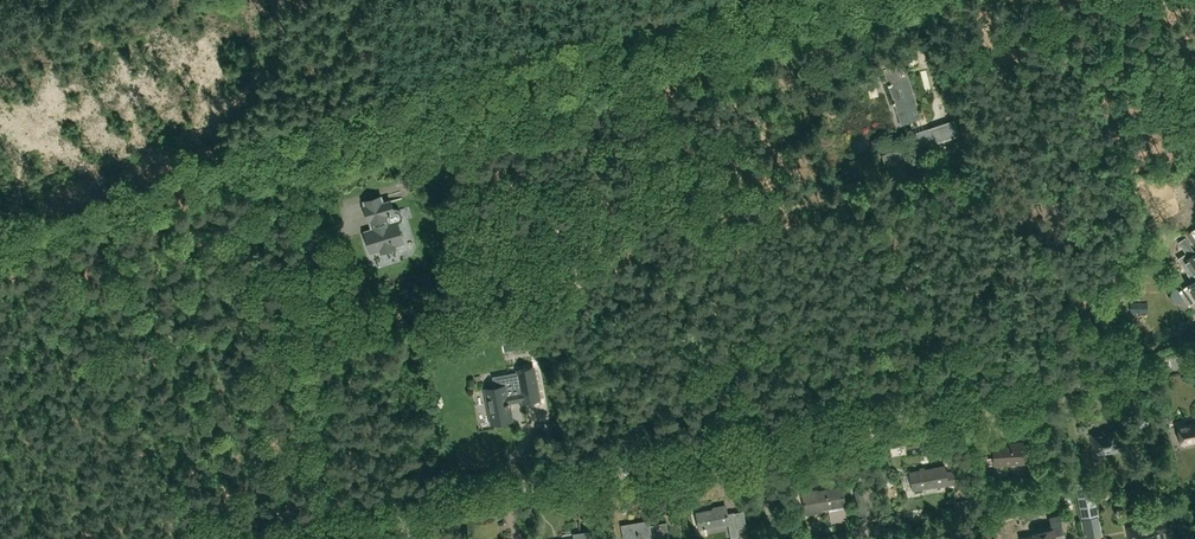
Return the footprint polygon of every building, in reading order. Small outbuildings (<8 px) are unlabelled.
[(901,125),(921,119),(907,77),(908,77),(904,62),(887,67),(886,63),(876,67),(877,72),(883,70),(901,125)] [(960,135),(954,119),(908,135),(913,150),(960,135)] [(403,242),(397,223),(400,222),(403,219),(403,216),(402,211),(399,208),(396,208),(395,208),(392,198),(384,200),(383,196),(364,202),(366,209),(365,209),(368,219),(369,218),(371,225),(373,224),(375,229),(365,232),(371,252),(381,249),(382,252),(395,248),(394,245),(403,242)] [(1194,275),(1194,246),(1182,255),(1194,275)] [(1188,286),(1187,285),(1179,290),(1189,305),(1194,301),(1194,281),(1188,286)] [(1120,287),(1120,298),(1134,298),(1134,287),(1120,287)] [(504,351),(525,347),(522,330),(512,332),(510,326),(500,328),(504,351)] [(519,374),(493,377),(495,389),(486,390),(492,420),(510,417),(511,421),(512,421),(508,403),(523,401),(523,404),(538,402),(534,369),(518,371),(519,374)] [(1122,398),(1125,409),(1133,407),(1130,397),(1122,398)] [(1190,424),(1190,423),(1189,424),(1178,427),(1182,445),(1194,442),(1194,423),(1190,424)] [(1091,434),(1094,450),(1121,445),(1117,428),(1102,431),(1102,432),(1091,434)] [(993,443),(994,457),(988,458),(987,454),(975,455),(976,476),(988,475),(988,465),(994,464),(994,466),(1024,464),(1023,443),(1006,444),(1006,442),(993,443)] [(939,487),(956,484),(954,472),(946,473),(945,467),(911,473),(913,490),(939,485),(939,487)] [(1099,515),(1093,480),(1075,483),(1075,484),(1081,518),(1099,515)] [(1158,486),(1156,489),(1157,493),(1160,495),(1163,494),(1165,491),(1165,488),(1162,486),(1158,486)] [(831,523),(847,520),(842,488),(812,494),(812,492),(803,494),(807,514),(822,512),(821,510),(829,509),(831,523)] [(870,489),(855,491),(859,515),(874,512),(870,489)] [(952,502),(956,515),(977,510),(974,497),(952,502)] [(696,513),(699,530),(729,525),(732,538),(738,538),(739,538),(736,523),(735,514),(735,513),(727,515),(726,508),(696,513)] [(988,523),(986,514),(976,517),(978,526),(988,523)] [(1021,538),(1022,538),(1055,538),(1055,536),(1064,533),(1060,514),(1049,517),(1052,529),(1033,533),(1034,535),(1021,538)] [(1102,535),(1098,516),(1083,519),(1086,538),(1102,535)] [(1162,533),(1176,530),(1174,517),(1157,520),(1157,521),(1127,528),(1130,538),(1164,538),(1162,533)] [(666,524),(650,526),(649,521),(621,526),(623,538),(642,538),(651,538),(668,538),(666,524)]
